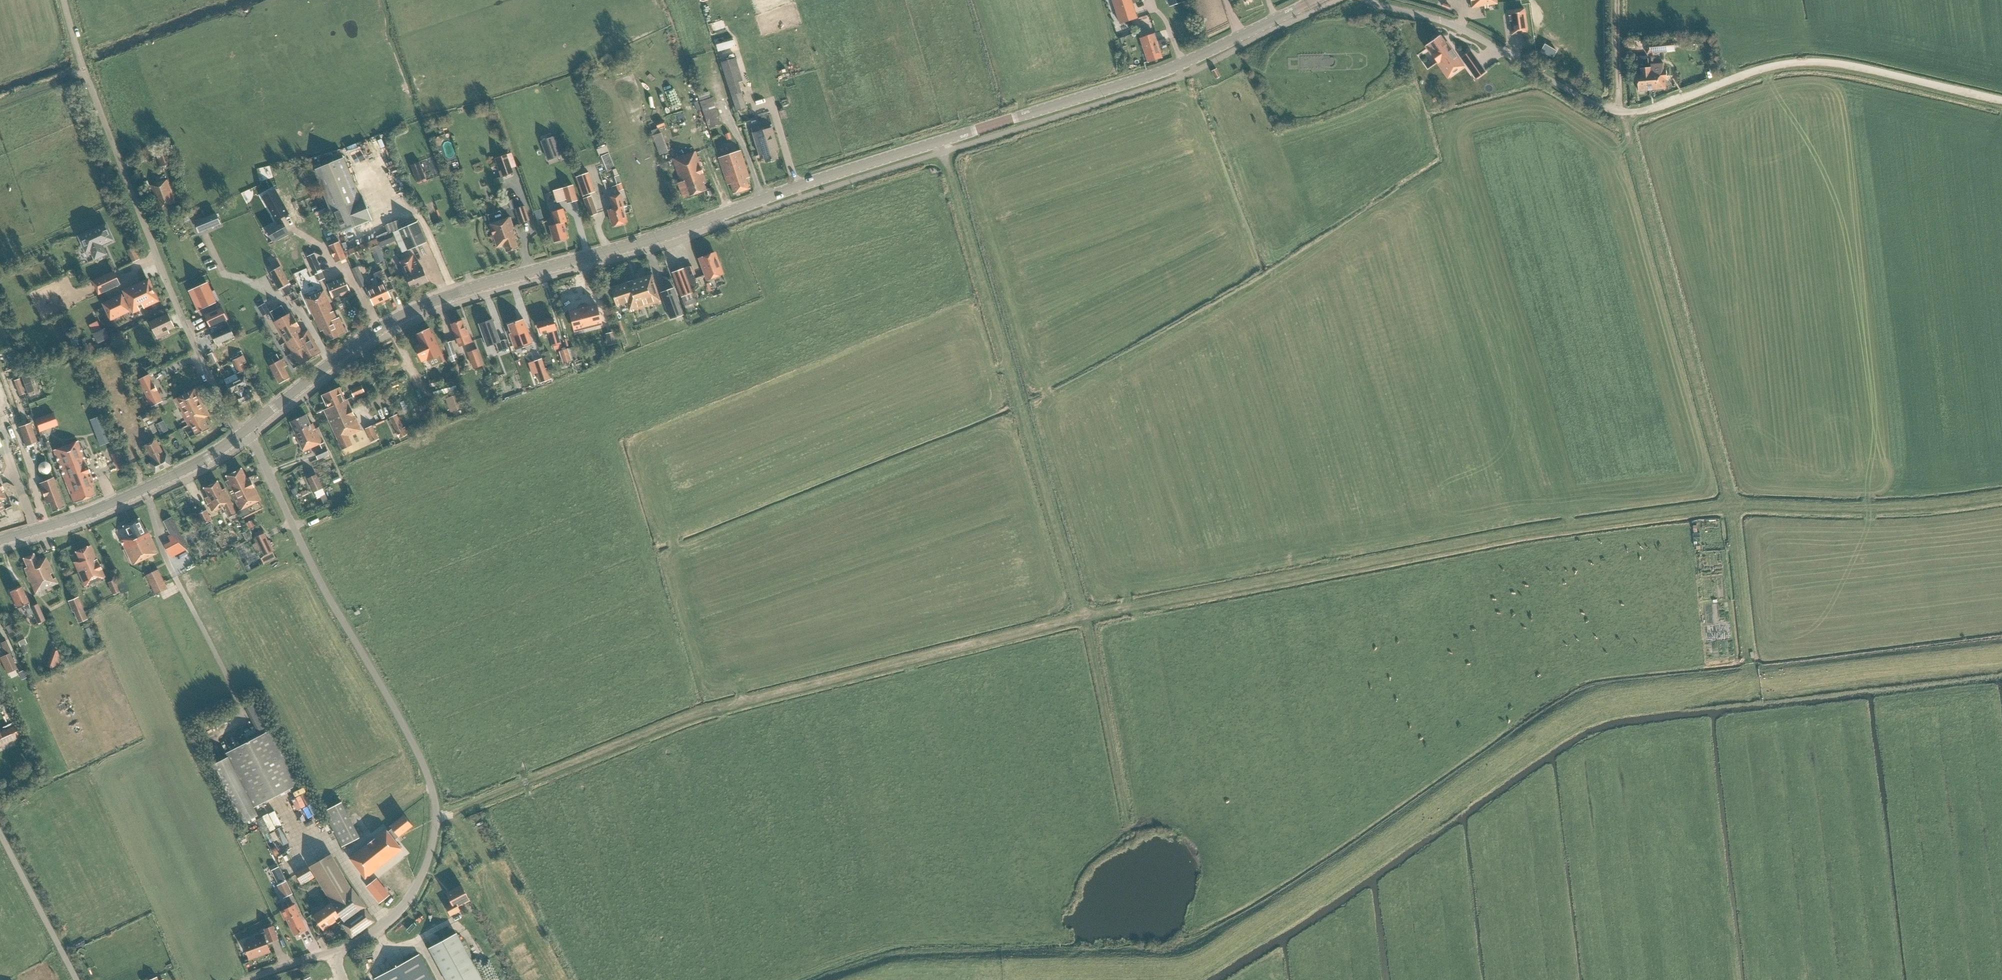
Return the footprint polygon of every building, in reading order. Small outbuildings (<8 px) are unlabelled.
[(1121,22),(1137,17),(1132,0),(1114,0),(1121,22)] [(1527,32),(1524,8),(1508,11),(1511,34),(1523,33),(1527,32)] [(1148,62),(1162,57),(1158,47),(1166,44),(1164,39),(1157,41),(1154,33),(1139,38),(1148,62)] [(1439,34),(1425,44),(1448,76),(1463,65),(1446,41),(1444,42),(1439,34)] [(1647,53),(1675,51),(1674,39),(1646,42),(1646,45),(1648,45),(1648,50),(1647,50),(1647,53)] [(1469,51),(1462,56),(1470,68),(1478,63),(1469,51)] [(721,62),(728,85),(741,81),(734,58),(721,62)] [(1212,71),(1216,78),(1220,76),(1216,69),(1212,71)] [(1636,75),(1637,91),(1665,89),(1663,71),(1651,72),(1651,74),(1636,75)] [(1498,74),(1485,73),(1485,87),(1498,88),(1498,74)] [(710,97),(708,91),(697,95),(709,129),(721,124),(720,122),(711,97),(710,97)] [(737,111),(746,108),(741,92),(732,95),(737,111)] [(667,152),(659,128),(651,131),(659,155),(667,152)] [(778,150),(772,128),(753,133),(759,155),(763,154),(764,158),(765,162),(778,158),(776,151),(778,150)] [(541,141),(548,160),(559,156),(553,137),(541,141)] [(173,163),(167,147),(155,151),(161,167),(173,163)] [(749,177),(740,150),(740,151),(719,158),(728,185),(731,184),(734,194),(750,188),(746,178),(749,177)] [(512,152),(495,158),(498,166),(502,177),(513,173),(511,168),(517,166),(516,166),(512,152)] [(689,196),(707,190),(704,181),(705,181),(696,152),(673,160),(681,182),(678,183),(683,198),(689,196)] [(614,166),(609,153),(600,157),(601,160),(605,170),(614,166)] [(360,198),(343,158),(315,170),(341,233),(372,220),(363,197),(360,198)] [(420,163),(410,167),(417,187),(427,183),(420,163)] [(597,213),(590,192),(594,191),(588,172),(577,176),(590,215),(597,213)] [(176,202),(170,187),(167,179),(151,186),(156,200),(158,199),(162,208),(176,202)] [(573,185),(562,188),(567,203),(577,200),(573,185)] [(288,214),(289,214),(275,190),(275,191),(264,197),(263,197),(276,221),(277,220),(276,220),(288,214)] [(624,206),(621,193),(610,196),(613,208),(608,210),(610,218),(611,218),(613,225),(612,226),(628,222),(628,221),(626,222),(624,213),(625,213),(623,206),(624,206)] [(521,207),(518,199),(506,203),(509,211),(514,209),(519,224),(530,220),(525,205),(521,207)] [(567,240),(569,240),(569,239),(566,229),(567,228),(566,223),(568,222),(565,210),(564,209),(553,212),(557,225),(551,226),(556,243),(567,240)] [(216,213),(195,222),(200,233),(220,224),(216,213)] [(510,217),(490,224),(497,247),(504,245),(507,252),(518,248),(516,241),(518,240),(510,217)] [(418,221),(399,229),(408,250),(427,242),(418,221)] [(283,222),(267,230),(273,241),(288,232),(283,222)] [(113,239),(106,224),(79,237),(86,252),(91,250),(95,259),(106,254),(102,245),(105,243),(113,239)] [(397,240),(393,232),(378,238),(381,247),(397,240)] [(347,258),(340,241),(329,246),(336,262),(347,258)] [(380,262),(384,261),(378,246),(371,249),(377,264),(380,262)] [(134,247),(128,250),(133,262),(139,259),(134,247)] [(722,274),(714,252),(699,258),(708,280),(722,274)] [(322,271),(314,253),(307,256),(315,275),(322,271)] [(413,255),(400,261),(406,275),(406,276),(411,288),(429,281),(423,268),(419,270),(413,255)] [(290,283),(280,266),(270,271),(272,276),(271,276),(278,289),(290,283)] [(360,288),(366,285),(358,266),(352,269),(360,288)] [(691,288),(697,285),(693,275),(690,266),(672,272),(685,306),(696,302),(691,288)] [(366,288),(374,305),(391,297),(383,280),(385,279),(381,270),(374,274),(378,282),(366,288)] [(119,284),(114,272),(94,281),(99,293),(101,293),(119,284)] [(652,274),(610,288),(616,306),(627,302),(630,312),(661,302),(652,274)] [(350,292),(344,278),(327,286),(333,299),(334,299),(339,297),(350,292)] [(155,299),(145,279),(122,290),(124,294),(119,296),(119,294),(106,300),(101,302),(103,306),(108,317),(125,309),(123,303),(127,301),(131,309),(155,299)] [(208,286),(196,292),(204,311),(217,305),(208,286)] [(684,314),(674,288),(661,292),(670,319),(684,314)] [(339,317),(337,318),(336,319),(323,290),(306,298),(321,331),(323,330),(328,341),(346,333),(339,317)] [(580,309),(570,312),(575,326),(584,323),(585,325),(596,322),(597,324),(603,322),(597,304),(587,307),(586,306),(586,307),(581,309),(580,308),(580,309)] [(282,306),(271,313),(276,322),(274,323),(292,354),(293,353),(300,365),(321,353),(308,330),(303,333),(291,313),(287,315),(282,306)] [(222,308),(206,316),(210,326),(227,319),(222,308)] [(165,313),(151,319),(151,321),(147,323),(155,340),(167,334),(166,331),(173,328),(166,314),(165,313)] [(559,339),(558,336),(558,335),(553,318),(538,322),(541,334),(548,332),(549,338),(551,338),(552,341),(559,339)] [(524,319),(508,324),(511,333),(510,333),(516,350),(533,344),(524,319)] [(463,320),(451,324),(459,346),(472,342),(468,330),(466,330),(463,320)] [(492,320),(479,324),(487,346),(495,343),(498,352),(509,348),(505,339),(500,341),(492,320)] [(232,338),(228,327),(210,334),(215,345),(232,338)] [(415,345),(422,360),(427,358),(428,359),(442,353),(432,333),(431,334),(429,328),(429,327),(415,333),(416,334),(420,343),(415,345)] [(105,328),(94,334),(98,342),(109,337),(105,328)] [(616,343),(613,332),(606,334),(609,344),(616,343)] [(456,354),(451,341),(445,343),(450,356),(456,354)] [(484,365),(477,348),(467,352),(473,368),(484,365)] [(571,361),(567,349),(560,351),(564,363),(571,361)] [(216,362),(211,353),(207,355),(211,364),(216,362)] [(280,384),(290,378),(284,367),(287,365),(283,358),(280,360),(276,354),(271,357),(275,363),(270,366),(280,384)] [(236,374),(239,379),(226,385),(230,393),(234,391),(235,395),(234,396),(238,406),(254,398),(249,388),(245,390),(244,387),(249,384),(245,376),(247,375),(245,370),(246,369),(243,364),(247,362),(243,355),(234,360),(239,372),(236,374)] [(542,358),(534,361),(538,372),(536,373),(540,383),(551,379),(547,368),(545,369),(542,358)] [(138,380),(151,408),(162,403),(149,375),(138,380)] [(442,385),(440,378),(431,380),(433,387),(442,385)] [(365,392),(361,385),(350,390),(354,397),(365,392)] [(339,387),(322,395),(328,408),(324,409),(328,419),(338,440),(342,450),(353,445),(349,435),(361,430),(351,409),(347,399),(345,400),(339,387)] [(434,397),(458,393),(457,387),(433,392),(434,397)] [(196,388),(175,399),(188,425),(191,424),(196,435),(210,429),(204,418),(210,415),(204,403),(203,403),(200,398),(201,397),(196,388)] [(465,406),(459,393),(445,399),(451,412),(465,406)] [(39,431),(57,425),(53,413),(35,419),(39,431)] [(306,433),(315,429),(313,423),(311,424),(306,414),(290,422),(293,427),(294,430),(295,432),(304,428),(306,433)] [(397,414),(390,418),(396,431),(400,438),(407,435),(406,434),(408,434),(405,427),(403,428),(397,414)] [(101,420),(97,422),(102,437),(107,435),(101,420)] [(37,441),(30,422),(18,427),(25,446),(37,441)] [(164,422),(156,425),(160,435),(168,432),(164,422)] [(379,439),(373,425),(365,428),(371,442),(379,439)] [(315,429),(306,433),(304,428),(295,432),(303,451),(324,442),(323,439),(321,440),(316,428),(315,429)] [(155,473),(163,469),(165,468),(172,465),(167,454),(165,455),(157,439),(150,442),(144,445),(152,462),(150,463),(155,473)] [(48,441),(43,443),(47,453),(52,451),(48,441)] [(73,503),(95,494),(92,486),(94,486),(78,443),(77,441),(66,446),(63,446),(53,450),(73,503)] [(320,444),(322,449),(315,452),(318,459),(329,454),(324,443),(320,444)] [(40,463),(38,473),(48,475),(51,465),(40,463)] [(242,468),(226,476),(229,480),(226,481),(231,491),(240,510),(261,500),(255,487),(254,486),(250,477),(247,478),(246,476),(242,468)] [(308,478),(314,492),(322,488),(316,475),(308,478)] [(53,512),(64,507),(52,478),(38,484),(46,504),(49,503),(53,512)] [(218,481),(204,488),(208,495),(204,497),(207,503),(205,504),(206,507),(209,505),(211,510),(214,508),(214,509),(223,505),(228,516),(236,512),(224,487),(221,488),(218,481)] [(326,495),(321,497),(324,505),(329,503),(326,495)] [(210,520),(205,511),(197,515),(202,524),(210,520)] [(238,513),(230,517),(232,521),(240,517),(238,513)] [(188,548),(172,517),(164,522),(174,541),(165,546),(170,557),(188,548)] [(140,519),(124,527),(129,537),(121,541),(124,547),(148,536),(145,529),(144,529),(140,519)] [(251,530),(256,528),(252,520),(250,521),(249,521),(249,522),(247,523),(251,530)] [(148,536),(124,547),(133,565),(159,553),(147,528),(144,529),(145,529),(148,536)] [(264,556),(275,550),(269,540),(268,540),(267,537),(265,533),(256,537),(255,538),(264,556)] [(90,545),(75,552),(79,560),(73,562),(84,586),(105,577),(90,545)] [(53,573),(46,557),(37,561),(33,553),(23,558),(27,567),(24,568),(27,577),(29,582),(30,582),(35,593),(57,583),(55,578),(52,579),(50,574),(53,573)] [(168,589),(158,569),(146,575),(155,595),(168,589)] [(116,580),(122,593),(127,591),(122,578),(116,580)] [(108,582),(113,594),(119,591),(114,579),(108,582)] [(30,606),(21,586),(10,591),(17,608),(22,606),(24,611),(26,610),(28,615),(33,613),(37,623),(41,622),(45,620),(37,603),(30,606)] [(83,608),(78,597),(68,601),(74,612),(83,608)] [(12,624),(5,627),(10,638),(17,635),(12,624)] [(21,634),(16,637),(20,646),(25,643),(21,634)] [(1,647),(5,655),(0,657),(0,659),(6,673),(15,669),(15,670),(17,669),(10,653),(11,652),(5,640),(0,643),(0,647),(1,647)] [(46,668),(56,671),(62,656),(53,652),(46,668)] [(23,670),(18,672),(21,680),(26,677),(23,670)] [(20,738),(15,726),(0,733),(0,747),(20,738)] [(225,754),(227,757),(212,765),(242,824),(258,815),(254,808),(299,784),(270,730),(225,754)] [(360,837),(342,802),(323,812),(341,847),(360,837)] [(389,831),(388,832),(394,840),(395,839),(397,838),(412,825),(404,815),(390,826),(392,828),(389,831)] [(386,829),(350,858),(365,878),(402,849),(394,840),(388,832),(386,829)] [(342,921),(344,924),(343,925),(352,938),(375,921),(365,908),(366,907),(352,888),(351,888),(331,854),(310,867),(332,903),(330,904),(342,921)] [(295,873),(302,885),(315,877),(308,865),(295,873)] [(274,874),(279,883),(286,880),(284,877),(281,871),(274,874)] [(367,886),(379,902),(389,895),(376,879),(367,886)] [(292,893),(286,881),(277,885),(283,898),(292,893)] [(470,899),(462,885),(447,893),(452,903),(446,907),(450,915),(461,909),(458,905),(470,899)] [(293,904),(288,907),(280,911),(280,912),(283,918),(286,917),(295,935),(307,929),(298,911),(297,912),(293,904)] [(338,923),(342,921),(330,904),(314,916),(324,930),(336,922),(338,923)] [(250,958),(270,951),(267,945),(267,943),(277,939),(273,927),(265,929),(266,931),(255,935),(256,939),(244,944),(248,955),(250,958)] [(456,934),(430,948),(447,979),(482,979),(456,934)] [(375,978),(376,979),(433,979),(419,954),(375,978)]
